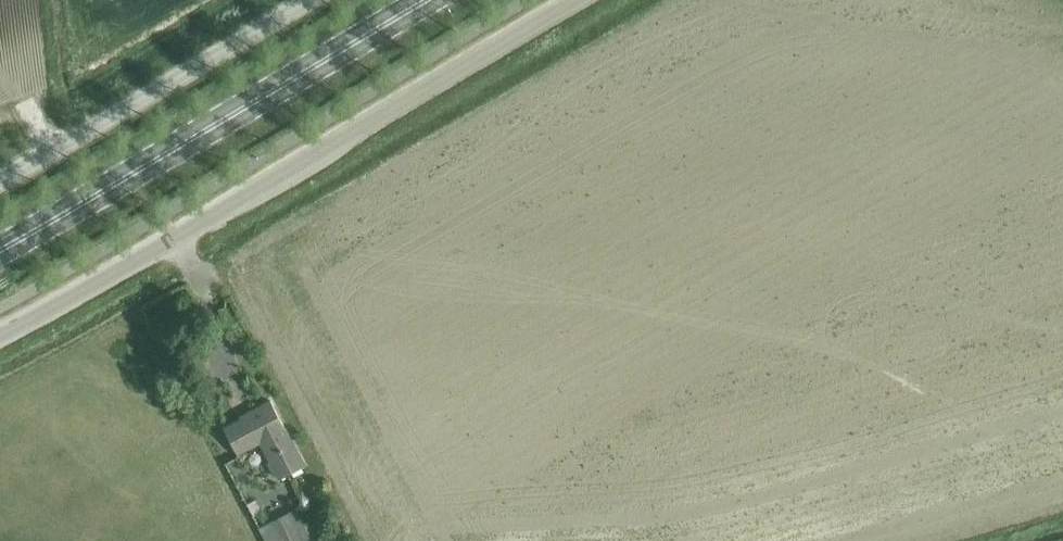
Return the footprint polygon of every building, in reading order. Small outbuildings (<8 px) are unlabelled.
[(304,465),(270,400),(239,416),(241,419),(223,429),(237,454),(260,441),(279,479),(304,465)] [(284,513),(272,519),(283,540),(299,540),(284,513)]
